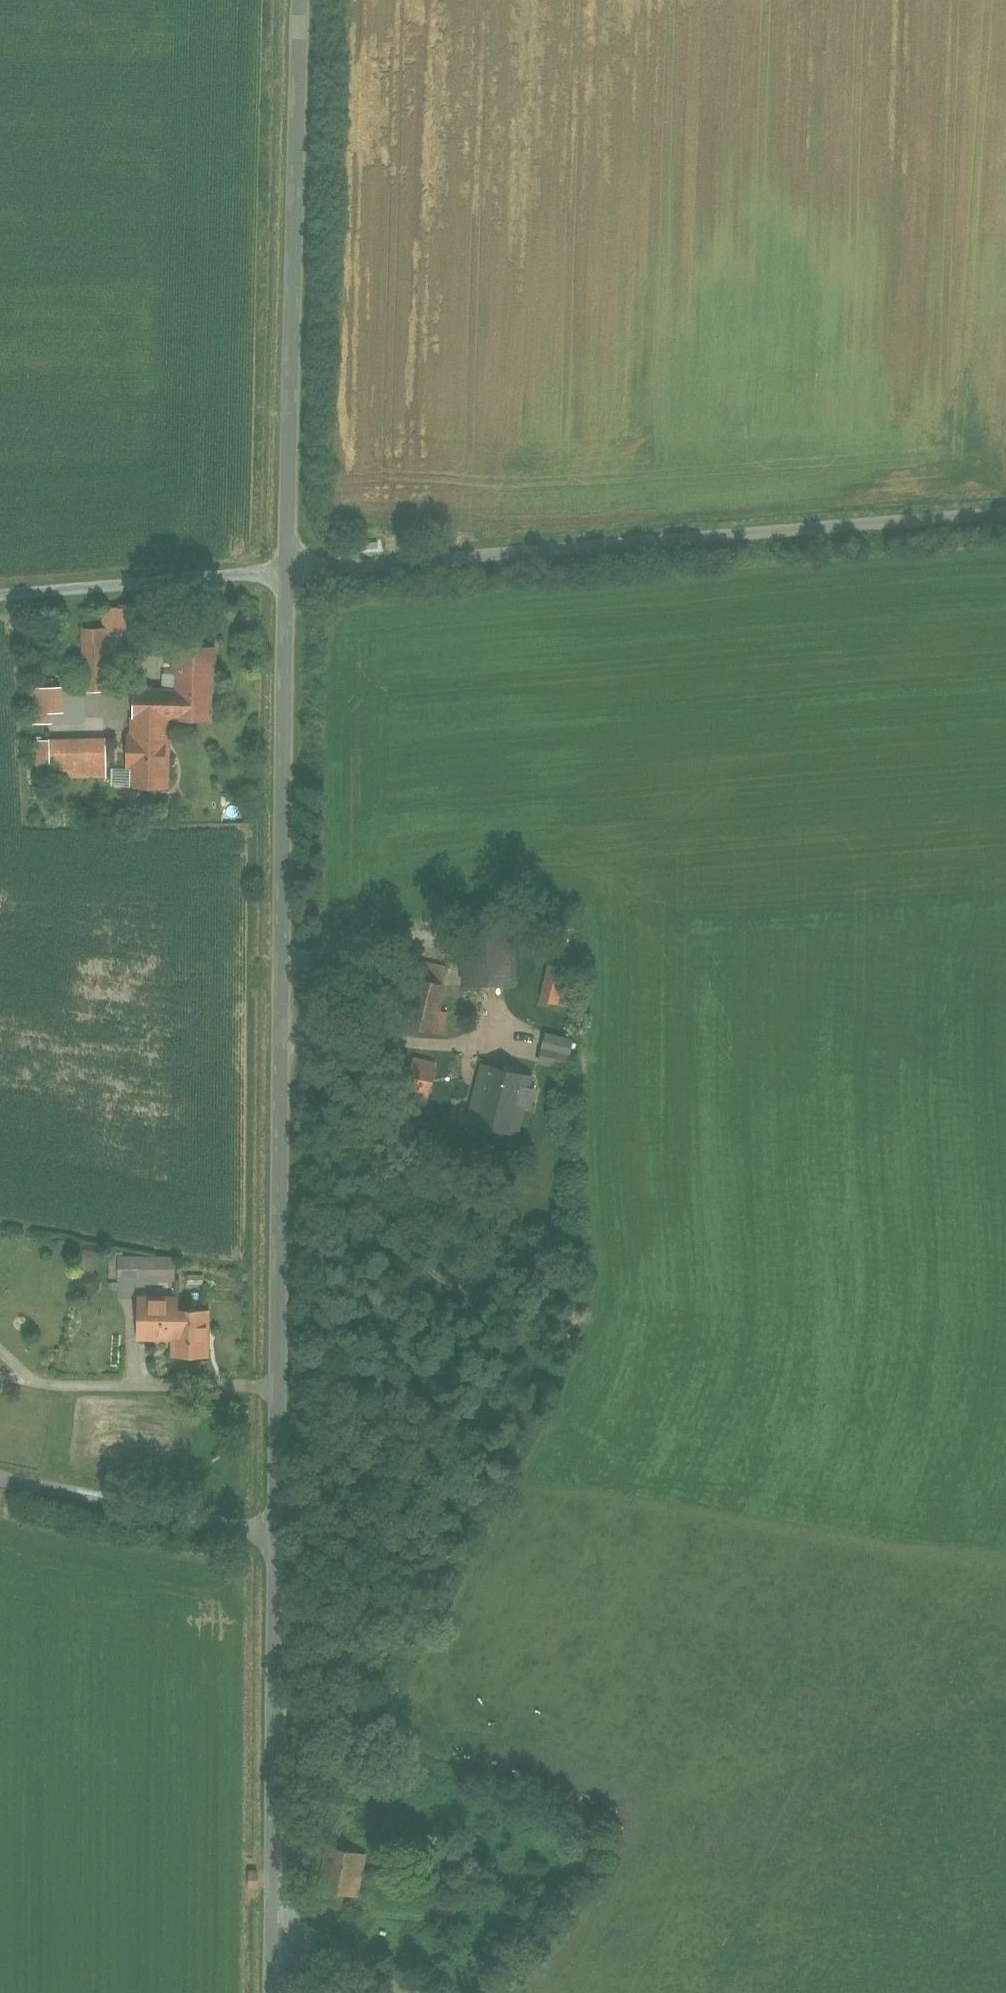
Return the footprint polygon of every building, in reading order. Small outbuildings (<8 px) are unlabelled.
[(139,640),(138,599),(109,600),(109,626),(110,641),(139,640)] [(109,626),(85,626),(86,688),(111,688),(110,641),(109,626)] [(181,694),(137,693),(135,784),(177,785),(178,715),(217,716),(219,628),(182,627),(181,694)] [(72,683),(35,685),(37,722),(61,721),(60,709),(73,708),(72,683)] [(109,738),(38,739),(38,774),(110,773),(109,738)] [(522,922),(469,927),(474,983),(526,979),(522,922)] [(579,955),(560,950),(547,996),(566,1001),(579,955)] [(434,981),(422,1026),(448,1033),(460,988),(434,981)] [(581,1036),(553,1029),(549,1045),(577,1052),(581,1036)] [(577,1052),(549,1045),(545,1064),(572,1071),(577,1052)] [(428,1104),(440,1061),(417,1055),(405,1097),(428,1104)] [(540,1074),(490,1060),(473,1124),(523,1137),(540,1074)] [(181,1252),(127,1253),(127,1278),(182,1277),(181,1252)] [(190,1294),(148,1295),(148,1336),(180,1335),(180,1354),(217,1353),(216,1303),(190,1304),(190,1294)] [(371,1851),(331,1842),(321,1886),(361,1895),(371,1851)] [(246,1870),(246,1888),(256,1888),(256,1870),(246,1870)]
